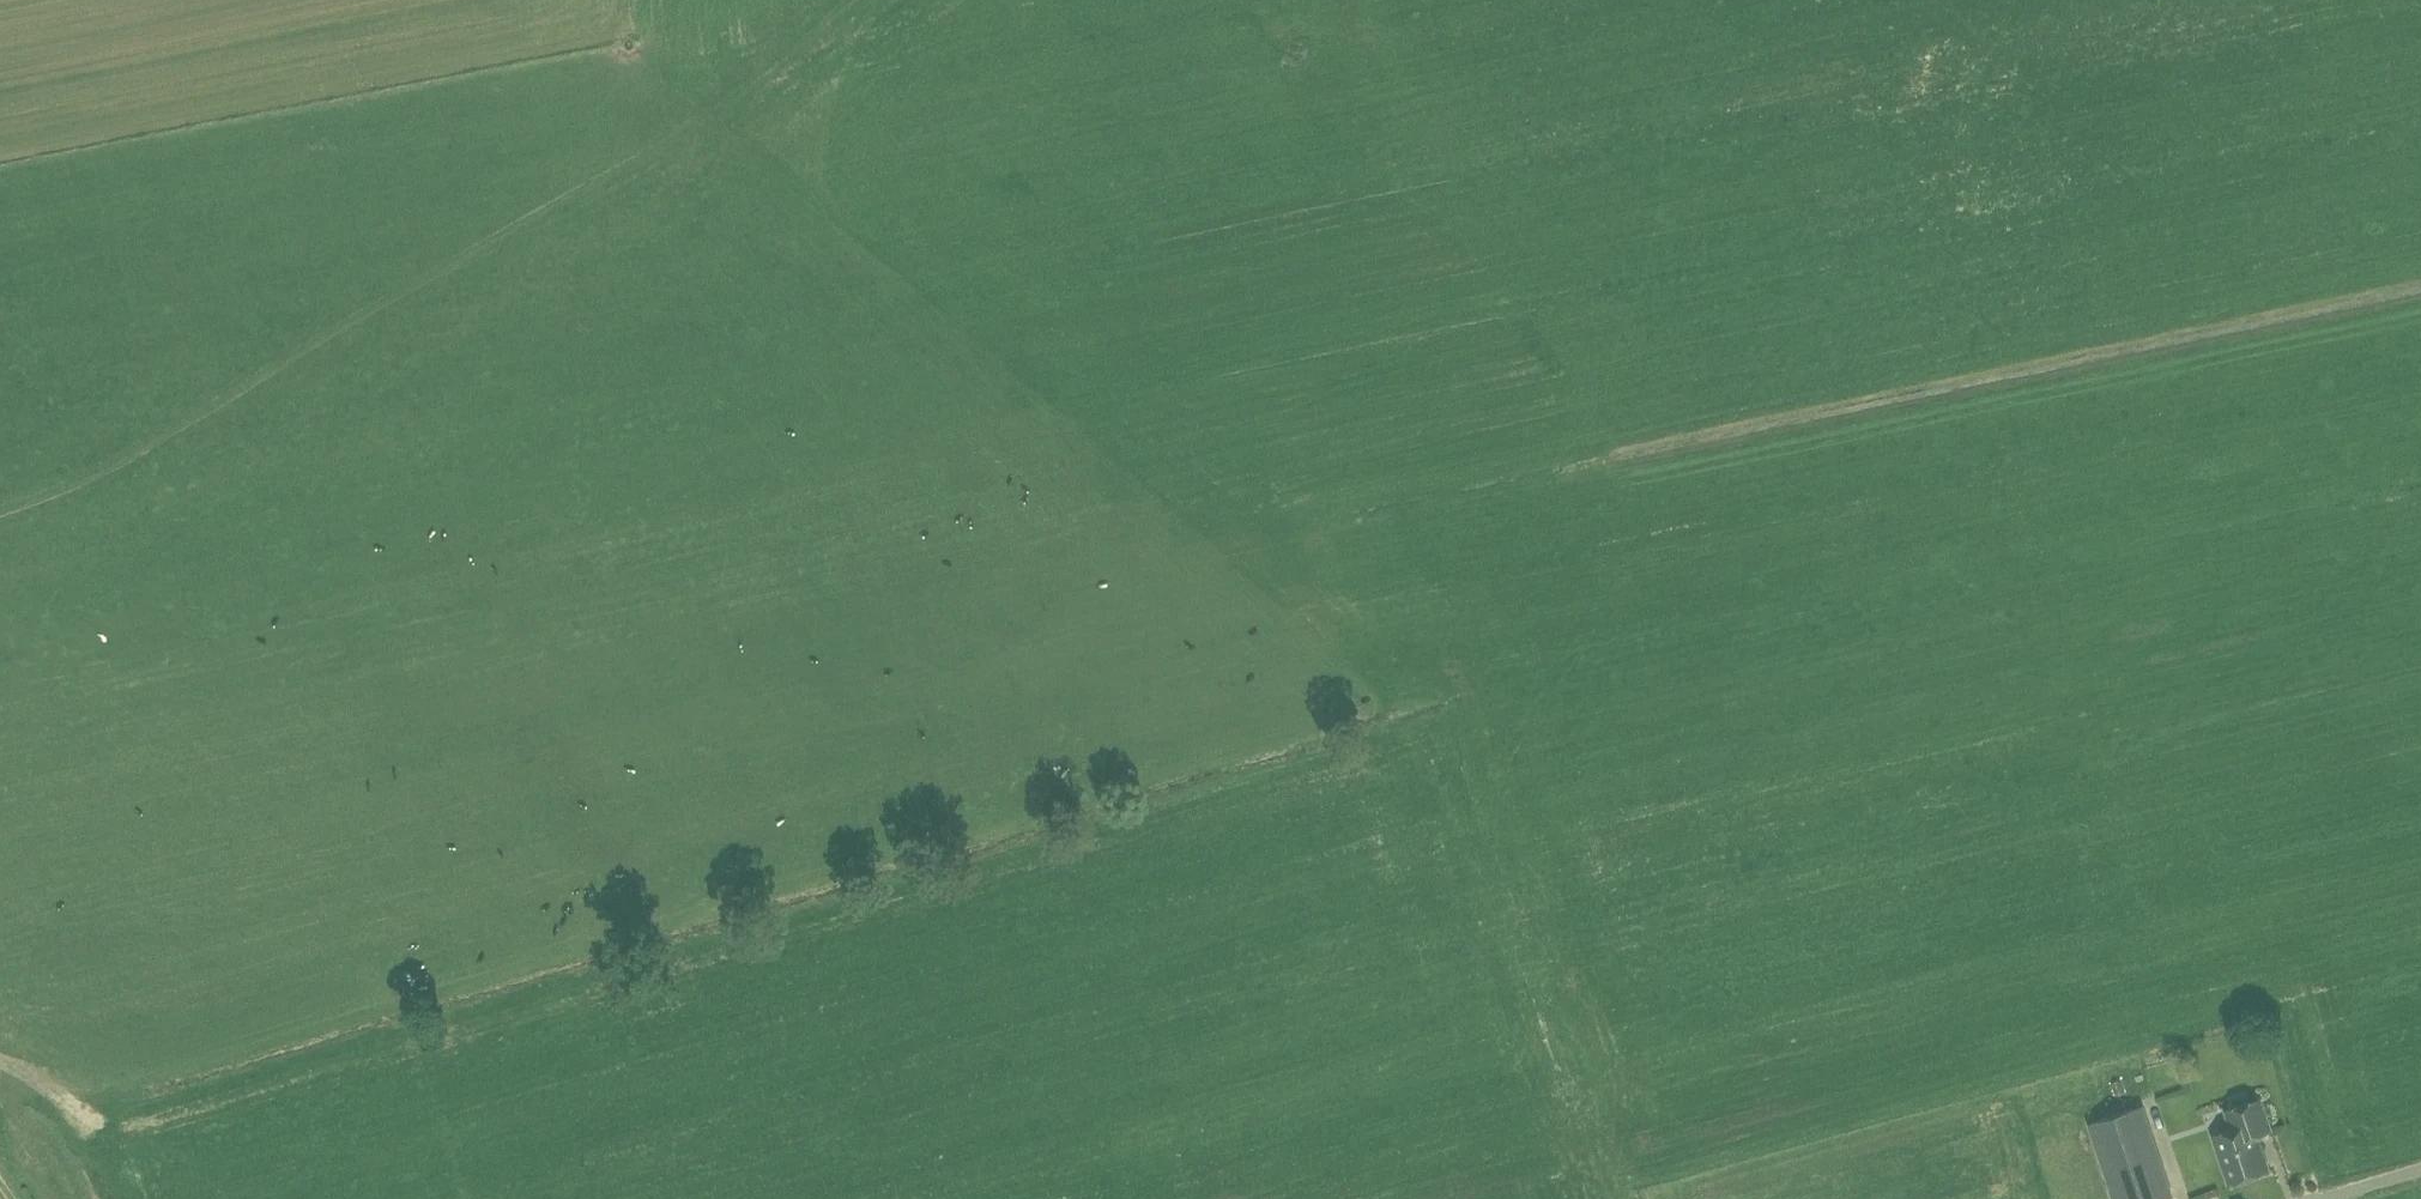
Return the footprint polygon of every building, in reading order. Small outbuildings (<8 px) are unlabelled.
[(2259,1100),(2226,1111),(2232,1130),(2213,1136),(2228,1184),(2267,1172),(2256,1137),(2270,1132),(2259,1100)] [(2171,1197),(2142,1107),(2089,1124),(2114,1198),(2163,1198),(2171,1197)]
